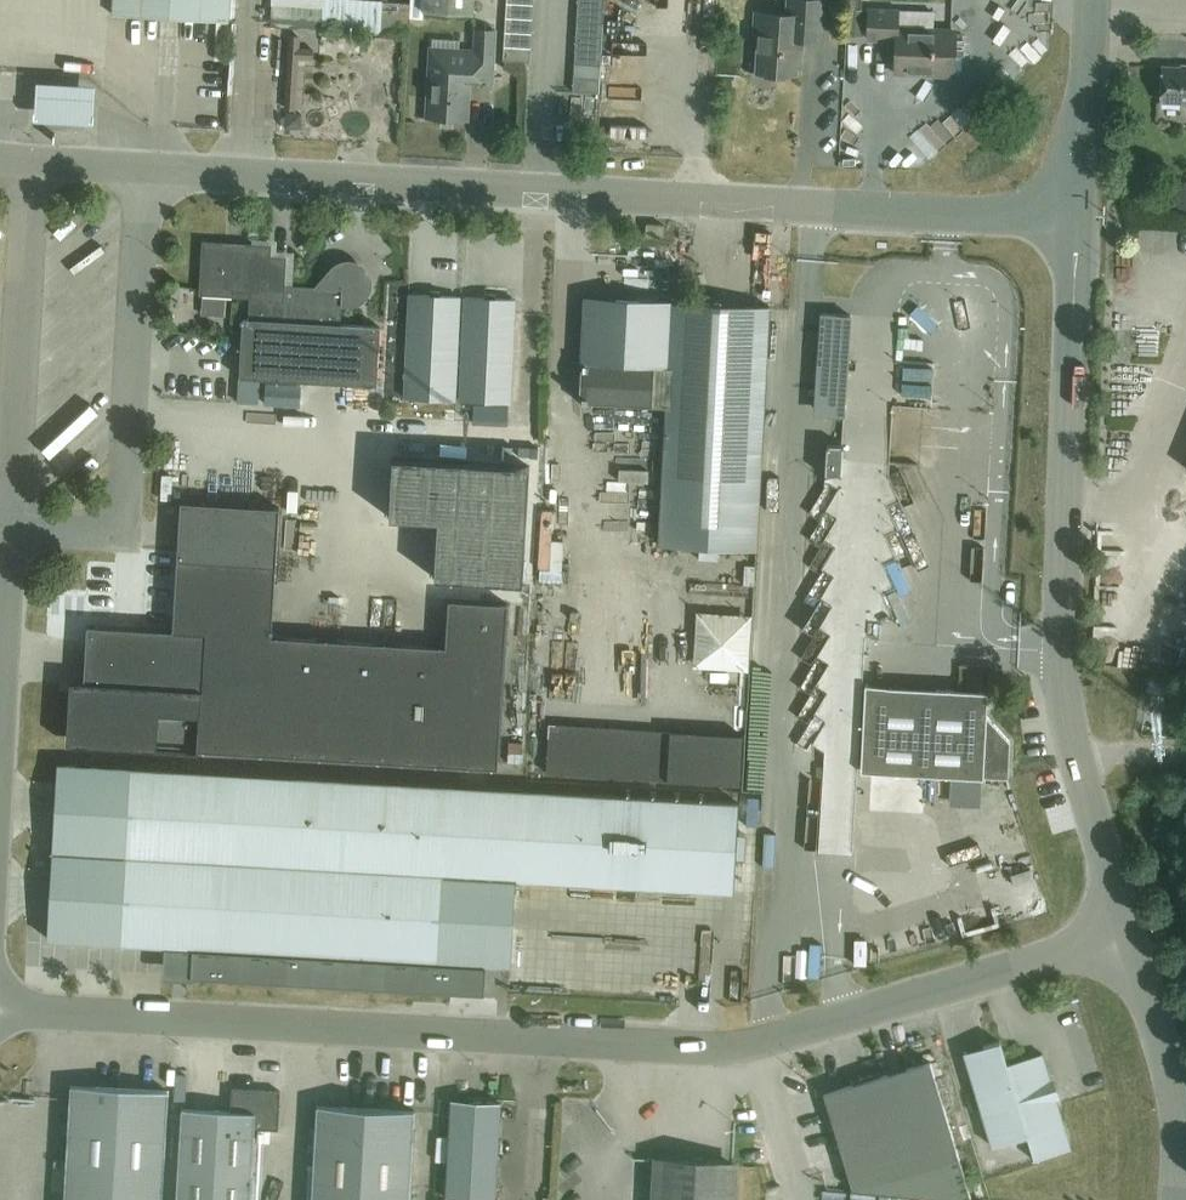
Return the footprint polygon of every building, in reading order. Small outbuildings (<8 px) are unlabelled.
[(113,14),(229,21),(230,0),(114,0),(113,14)] [(382,20),(383,0),(323,0),(323,18),(382,20)] [(473,13),(474,0),(424,0),(424,11),(473,13)] [(577,7),(604,9),(604,0),(578,0),(577,7)] [(822,41),(825,0),(817,0),(788,0),(787,15),(756,13),(754,35),(759,36),(757,72),(796,74),(798,40),(822,41)] [(577,7),(577,21),(603,23),(604,9),(577,7)] [(895,73),(951,74),(952,32),(933,31),(933,29),(897,27),(898,10),(869,9),(868,38),(896,39),(895,73)] [(577,21),(576,35),(602,36),(603,23),(577,21)] [(432,49),(431,69),(428,117),(466,120),(468,82),(492,83),(495,29),(476,28),(475,51),(432,49)] [(530,34),(515,33),(514,58),(529,59),(530,34)] [(576,35),(575,49),(601,50),(602,36),(576,35)] [(575,49),(574,63),(601,64),(601,50),(575,49)] [(574,63),(573,77),(600,78),(601,64),(574,63)] [(1162,66),(1160,102),(1185,103),(1185,67),(1162,66)] [(34,76),(33,117),(94,120),(96,79),(34,76)] [(573,77),(573,91),(599,92),(600,78),(573,77)] [(645,236),(663,237),(664,224),(646,223),(645,236)] [(254,291),(253,298),(250,298),(249,319),(243,319),(240,377),(377,385),(380,327),(341,324),(342,303),(347,303),(353,303),(358,301),(362,298),(366,294),(368,289),(369,284),(369,278),(367,273),(364,269),(360,265),(355,263),(349,262),(344,262),(339,264),(334,267),(331,271),(329,276),(328,282),(328,287),(327,287),(327,289),(285,287),(286,257),(271,256),(271,245),(205,241),(202,294),(233,296),(233,290),(254,291)] [(460,296),(409,294),(404,397),(455,400),(460,296)] [(585,296),(579,402),(667,407),(659,544),(756,549),(769,310),(769,305),(585,296)] [(516,299),(465,297),(460,400),(510,402),(516,299)] [(847,373),(850,315),(821,313),(818,371),(847,373)] [(819,423),(808,427),(815,448),(826,444),(819,423)] [(842,446),(827,445),(825,476),(842,477),(843,446),(842,446)] [(527,576),(534,458),(397,451),(394,510),(442,513),(439,571),(527,576)] [(67,742),(497,767),(507,604),(449,601),(446,647),(271,637),(279,507),(181,501),(173,630),(119,627),(87,626),(87,635),(84,684),(71,683),(67,742)] [(543,562),(544,583),(573,582),(573,562),(543,562)] [(1008,779),(1010,742),(987,716),(988,691),(865,685),(861,771),(1008,779)] [(716,742),(740,742),(739,719),(715,720),(716,742)] [(734,891),(739,803),(130,768),(120,942),(438,961),(443,875),(734,891)] [(885,812),(877,824),(899,838),(907,827),(885,812)] [(968,828),(973,852),(996,847),(990,822),(968,828)] [(887,894),(894,884),(871,867),(864,878),(887,894)] [(808,964),(820,963),(819,939),(808,939),(808,964)] [(1033,1160),(1071,1149),(1042,1053),(1008,1063),(1000,1040),(963,1051),(992,1147),(1026,1137),(1033,1160)] [(852,1190),(972,1199),(930,1061),(824,1093),(852,1190)] [(168,1091),(71,1085),(64,1199),(162,1199),(168,1091)] [(281,1091),(232,1088),(231,1111),(182,1108),(176,1199),(250,1199),(254,1128),(278,1130),(281,1091)] [(312,1199),(410,1199),(415,1098),(317,1093),(312,1199)] [(495,1199),(500,1102),(451,1099),(446,1197),(495,1199)] [(659,1160),(657,1199),(731,1199),(733,1164),(659,1160)]
